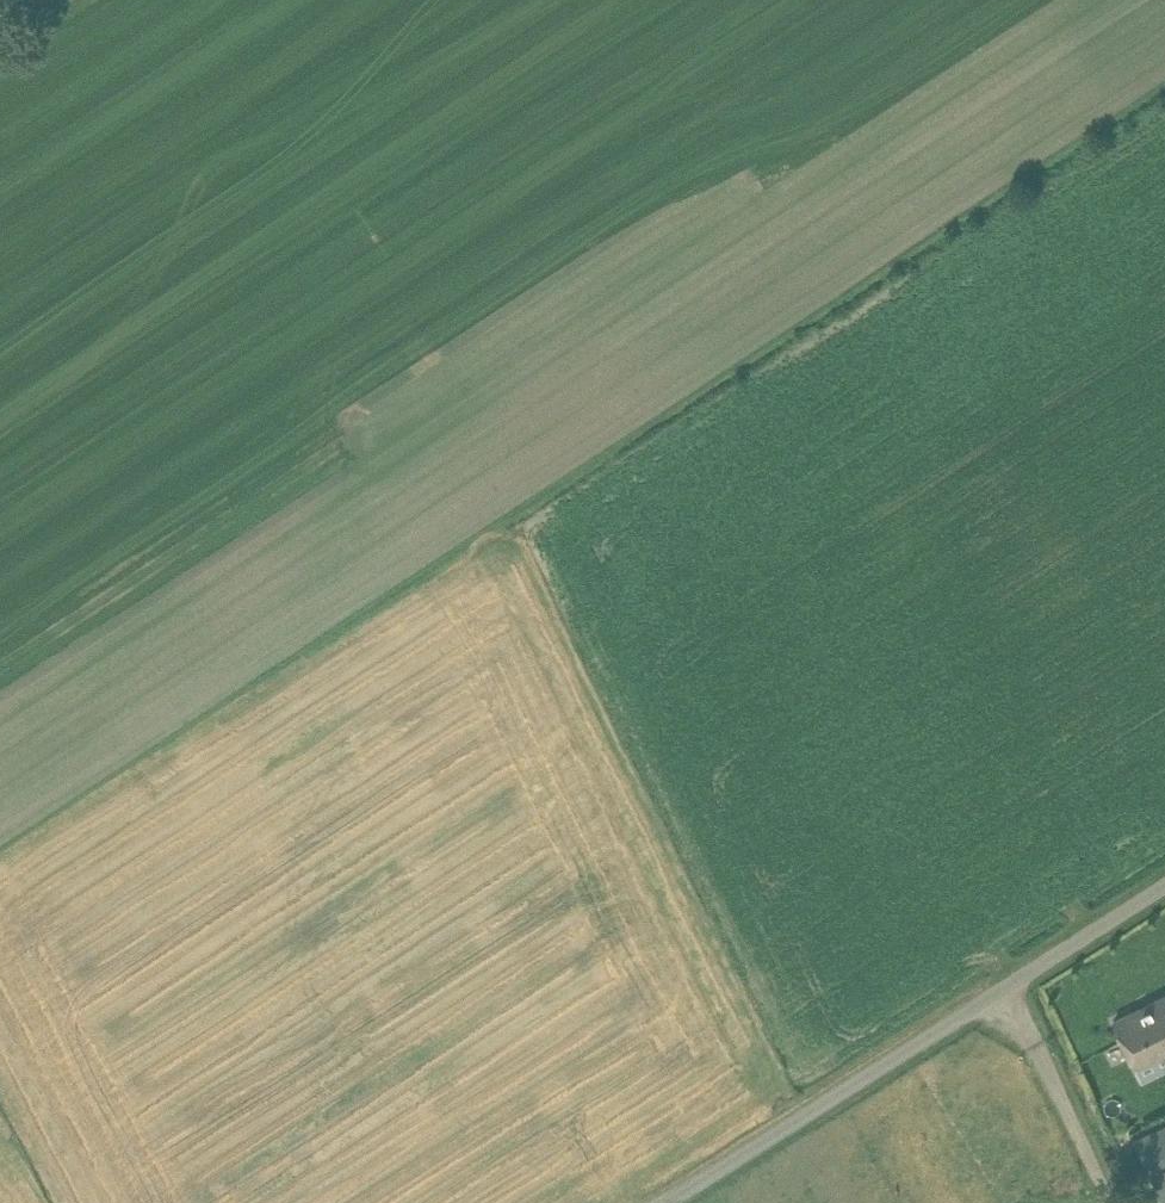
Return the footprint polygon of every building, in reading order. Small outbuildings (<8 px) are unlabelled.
[(1114,1020),(1143,1079),(1164,1068),(1164,995),(1114,1020)] [(1136,1140),(1164,1202),(1164,1126),(1136,1140)] [(1049,1177),(1037,1185),(1046,1199),(1058,1191),(1049,1177)]
